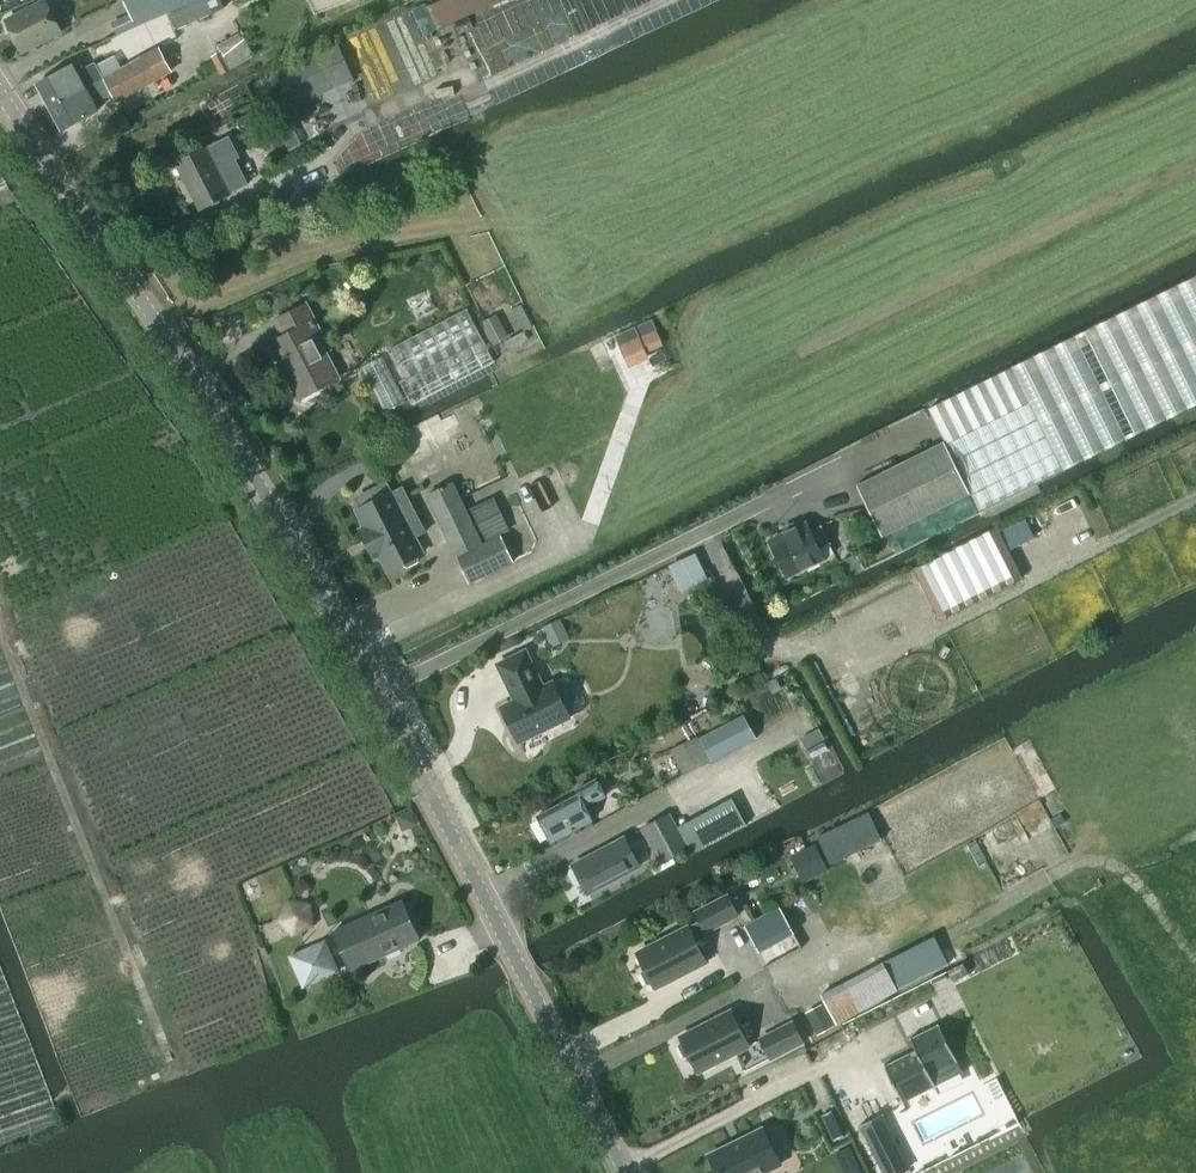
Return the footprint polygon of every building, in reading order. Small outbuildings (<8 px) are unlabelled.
[(198,0),(122,0),(129,16),(111,23),(116,36),(198,0)] [(176,32),(225,9),(221,0),(201,0),(168,15),(169,17),(168,18),(174,33),(176,32)] [(504,0),(442,0),(428,6),(438,29),(504,0)] [(46,1),(5,22),(21,53),(62,31),(46,1)] [(168,18),(117,42),(126,59),(127,63),(178,41),(174,33),(168,18)] [(241,39),(239,35),(217,48),(221,54),(212,59),(219,72),(222,77),(255,58),(254,56),(243,38),(241,39)] [(294,107),(354,80),(338,44),(278,71),(294,107)] [(103,79),(51,107),(64,130),(98,111),(94,105),(112,95),(116,103),(171,73),(158,50),(103,80),(103,79)] [(73,65),(38,84),(51,107),(103,79),(96,66),(79,76),(73,65)] [(200,211),(231,195),(217,168),(222,166),(211,146),(176,164),(200,211)] [(857,486),(882,537),(969,494),(978,512),(1195,404),(1195,277),(928,410),(944,442),(857,486)] [(300,399),(338,379),(324,352),(329,350),(306,306),(276,321),(284,337),(271,344),(300,399)] [(412,405),(494,362),(484,341),(467,310),(391,349),(406,379),(400,382),(412,405)] [(647,359),(644,352),(662,344),(651,320),(650,321),(615,337),(629,367),(647,359)] [(385,412),(404,402),(381,357),(361,367),(385,412)] [(453,414),(402,440),(407,450),(458,424),(453,414)] [(407,568),(418,562),(418,556),(422,553),(415,539),(427,533),(403,486),(392,492),(387,481),(355,498),(360,509),(357,510),(365,527),(360,530),(374,558),(379,555),(387,571),(402,564),(407,568)] [(482,544),(453,484),(427,496),(456,557),(458,556),(470,582),(513,561),(501,535),(482,544)] [(509,533),(493,499),(471,509),(486,540),(502,533),(504,535),(509,533)] [(806,522),(769,541),(787,577),(824,559),(834,554),(829,544),(830,544),(822,526),(811,532),(806,522)] [(996,527),(913,569),(938,620),(1022,578),(996,527)] [(899,542),(892,546),(895,554),(903,551),(899,542)] [(695,553),(668,566),(682,594),(709,581),(695,553)] [(561,620),(542,628),(549,641),(567,633),(561,620)] [(527,651),(497,665),(515,702),(502,708),(519,743),(571,717),(552,680),(544,684),(527,651)] [(712,762),(756,739),(752,732),(743,717),(700,740),(712,762)] [(551,843),(593,821),(586,808),(606,797),(597,780),(576,791),(578,796),(537,817),(551,843)] [(658,865),(689,849),(670,813),(640,828),(658,865)] [(624,839),(574,866),(575,868),(571,871),(568,876),(573,885),(579,886),(583,883),(588,894),(639,867),(624,839)] [(729,896),(695,914),(699,922),(704,932),(705,934),(740,917),(729,896)] [(294,937),(314,927),(311,904),(287,901),(278,921),(294,937)] [(351,972),(420,941),(402,901),(333,933),(351,972)] [(780,908),(745,928),(759,954),(794,935),(780,908)] [(699,922),(639,953),(646,969),(641,974),(646,985),(654,984),(656,988),(706,962),(693,938),(704,932),(699,922)] [(302,990),(339,973),(325,940),(288,957),(302,990)] [(833,1027),(899,992),(883,962),(817,998),(833,1027)] [(733,1012),(680,1038),(682,1041),(679,1047),(684,1057),(690,1058),(698,1073),(750,1047),(733,1012)] [(770,1061),(804,1044),(792,1021),(759,1038),(770,1061)] [(885,1066),(884,1066),(903,1104),(904,1103),(903,1102),(929,1089),(930,1090),(931,1089),(931,1088),(961,1073),(962,1074),(963,1074),(938,1025),(937,1025),(938,1027),(912,1040),(911,1039),(910,1039),(916,1052),(886,1067),(885,1066)] [(859,1128),(861,1127),(884,1172),(900,1172),(908,1169),(882,1117),(884,1116),(883,1115),(858,1127),(859,1128)] [(763,1131),(710,1158),(718,1172),(769,1172),(782,1166),(763,1131)]
